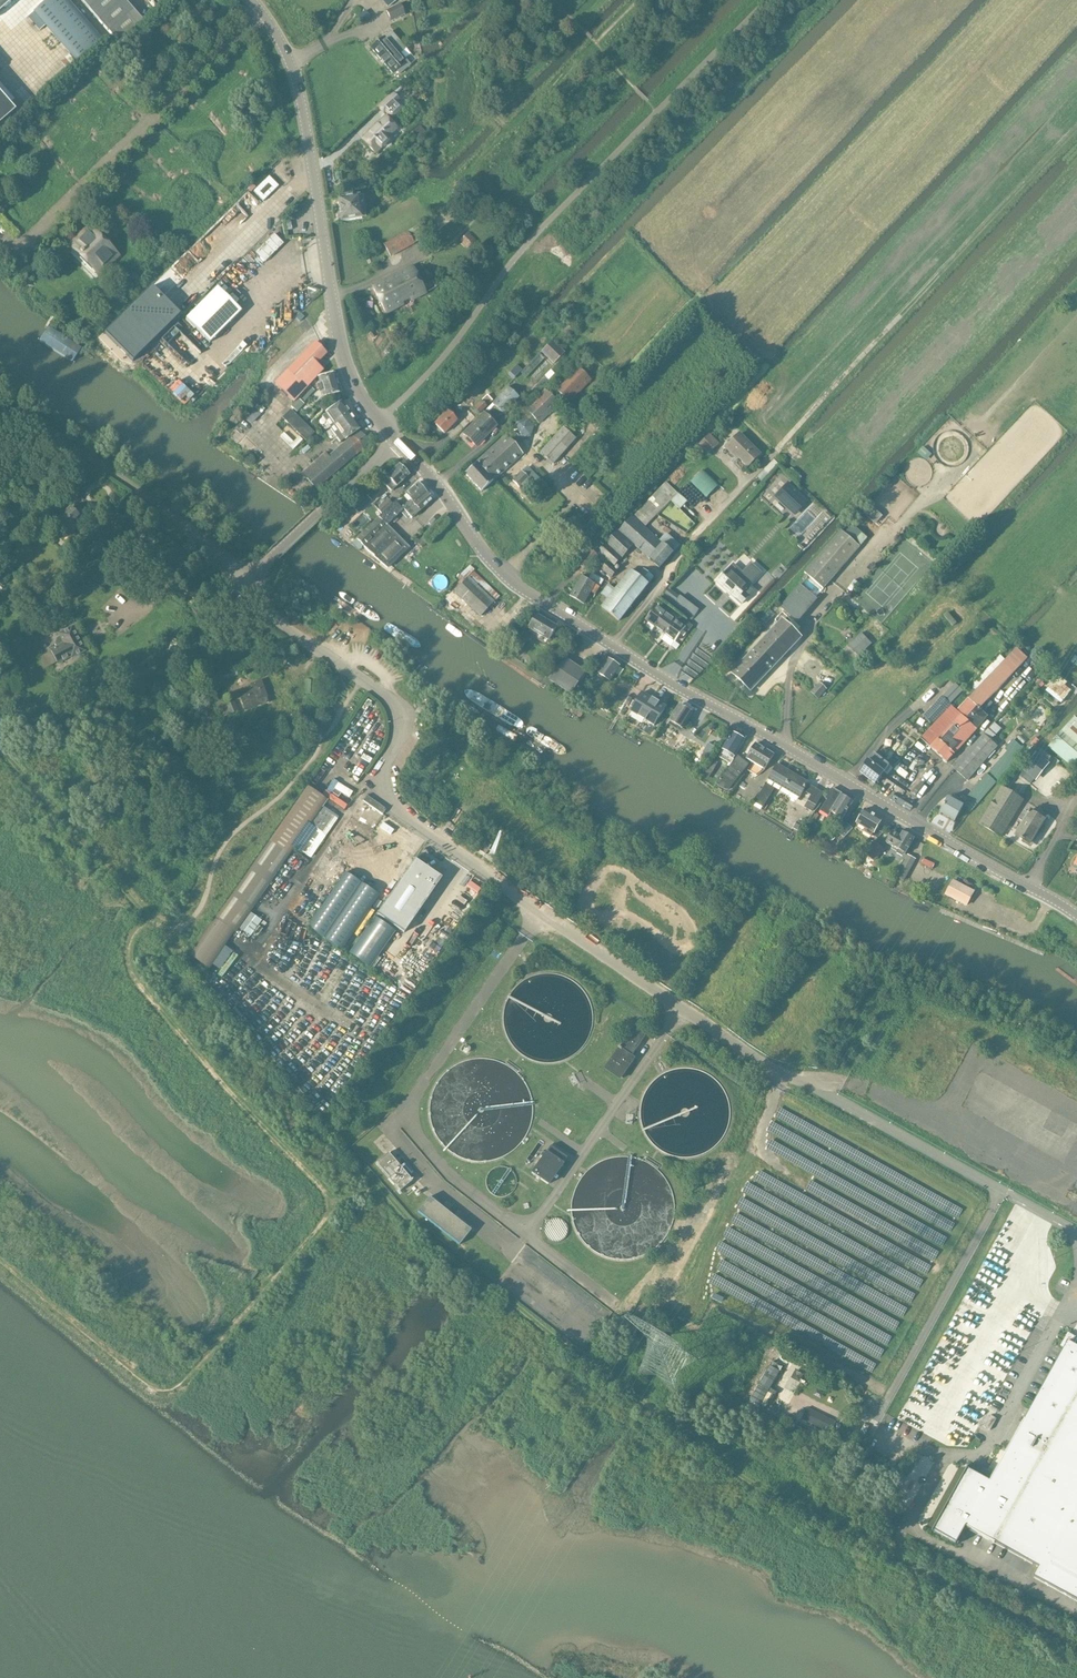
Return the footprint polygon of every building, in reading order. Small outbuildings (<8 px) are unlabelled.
[(13,1),(12,0),(0,0),(0,12),(13,1)] [(33,13),(77,63),(102,41),(67,0),(48,0),(33,13)] [(88,10),(100,0),(80,0),(88,10)] [(98,21),(122,0),(100,0),(88,10),(98,21)] [(98,21),(108,32),(133,11),(124,0),(122,0),(98,21)] [(391,21),(404,15),(400,5),(387,11),(391,21)] [(143,22),(133,11),(108,32),(118,43),(143,22)] [(356,18),(360,24),(370,17),(365,11),(356,18)] [(405,62),(404,61),(410,56),(404,47),(403,48),(390,32),(384,38),(385,40),(373,50),(392,73),(405,62)] [(385,114),(386,113),(391,118),(403,107),(397,102),(398,101),(392,94),(378,108),(385,114)] [(15,112),(0,95),(0,125),(15,112)] [(386,139),(395,129),(385,118),(362,140),(375,153),(388,141),(386,139)] [(427,134),(419,125),(413,131),(420,138),(422,139),(427,134)] [(270,184),(263,177),(248,192),(255,199),(270,184)] [(340,221),(361,219),(359,196),(338,199),(340,221)] [(437,217),(440,221),(447,217),(444,213),(437,217)] [(102,260),(107,265),(117,255),(93,232),(84,241),(80,237),(70,247),(78,255),(79,255),(80,255),(81,256),(82,255),(94,268),(102,260)] [(407,232),(384,245),(390,257),(413,244),(407,232)] [(459,241),(466,249),(475,241),(468,233),(459,241)] [(265,263),(283,244),(274,235),(255,253),(265,263)] [(411,301),(426,294),(412,267),(372,287),(386,314),(403,305),(400,299),(408,295),(411,301)] [(152,285),(103,333),(133,363),(182,314),(152,285)] [(210,342),(240,311),(217,288),(186,319),(210,342)] [(560,331),(568,338),(574,331),(566,324),(560,331)] [(564,353),(552,341),(540,353),(553,365),(564,353)] [(315,364),(325,353),(315,343),(275,385),(293,402),(322,371),(315,364)] [(505,436),(476,463),(464,473),(481,492),(493,481),(521,454),(512,444),(519,437),(520,438),(530,437),(533,427),(529,423),(534,418),(539,424),(558,404),(564,399),(569,403),(590,380),(575,366),(554,389),(558,393),(553,398),(545,390),(525,409),(531,415),(527,419),(516,422),(513,431),(514,432),(507,439),(505,436)] [(323,397),(339,393),(334,374),(318,378),(323,397)] [(309,386),(303,393),(308,397),(314,390),(309,386)] [(503,414),(518,397),(507,387),(491,404),(503,414)] [(480,414),(492,401),(486,395),(473,408),(480,414)] [(298,399),(291,407),(297,412),(304,404),(303,403),(298,399)] [(321,417),(329,428),(349,413),(348,413),(349,411),(346,407),(344,407),(341,402),(325,413),(326,414),(321,417)] [(254,409),(245,419),(251,424),(260,415),(254,409)] [(434,424),(444,434),(456,421),(452,416),(454,414),(449,409),(434,424)] [(282,418),(301,436),(309,429),(290,410),(282,418)] [(467,410),(462,415),(469,423),(475,418),(467,410)] [(340,443),(344,439),(345,440),(360,429),(354,420),(354,418),(352,415),(350,415),(349,413),(329,428),(340,443)] [(476,447),(496,426),(483,413),(463,434),(476,447)] [(553,464),(575,439),(562,428),(540,453),(553,464)] [(309,429),(301,436),(306,441),(313,433),(309,429)] [(316,489),(338,469),(369,443),(359,432),(328,458),(325,454),(302,473),(316,489)] [(279,437),(289,446),(293,442),(283,433),(279,437)] [(748,466),(760,454),(740,434),(726,447),(738,460),(740,458),(748,466)] [(710,455),(719,445),(709,435),(700,445),(710,455)] [(289,446),(293,450),(302,440),(298,437),(293,442),(289,446)] [(390,492),(395,487),(408,475),(404,471),(404,469),(402,466),(399,466),(398,465),(386,477),(381,481),(390,492)] [(519,488),(521,486),(528,492),(540,480),(528,467),(512,481),(519,488)] [(599,550),(598,551),(601,554),(615,566),(634,545),(661,569),(674,554),(659,541),(644,528),(671,500),(678,493),(666,482),(664,484),(633,517),(632,516),(619,532),(617,531),(599,550)] [(775,497),(795,516),(809,501),(788,482),(775,497)] [(405,495),(411,501),(413,504),(426,493),(418,484),(405,495)] [(36,504),(39,498),(28,492),(25,498),(36,504)] [(411,519),(432,500),(426,493),(413,504),(411,501),(402,508),(411,519)] [(353,508),(358,513),(371,500),(366,495),(353,508)] [(377,510),(381,514),(394,502),(390,497),(377,510)] [(369,553),(374,556),(395,535),(386,526),(403,511),(394,502),(381,514),(356,539),(369,553)] [(68,531),(80,518),(70,508),(54,524),(59,529),(62,526),(68,531)] [(401,512),(407,519),(409,517),(403,510),(403,511),(401,512)] [(804,574),(806,575),(802,579),(804,581),(808,577),(823,590),(860,547),(868,537),(853,525),(844,534),(841,531),(804,574)] [(395,535),(374,556),(387,568),(408,548),(395,535)] [(587,554),(579,563),(581,565),(587,569),(598,557),(590,550),(587,554)] [(612,578),(618,571),(608,563),(602,569),(612,578)] [(9,573),(4,569),(1,572),(0,571),(0,583),(9,573)] [(749,587),(754,581),(745,573),(740,578),(730,569),(723,576),(722,576),(719,579),(719,581),(718,582),(736,600),(749,587)] [(619,621),(654,577),(645,570),(639,576),(631,570),(614,591),(608,586),(602,594),(608,599),(602,607),(619,621)] [(480,616),(493,602),(499,596),(473,572),(467,578),(454,592),(480,616)] [(583,577),(571,595),(571,596),(584,604),(591,592),(595,595),(600,587),(583,577)] [(818,600),(800,585),(800,584),(780,607),(798,623),(818,600)] [(676,594),(670,603),(673,606),(680,597),(676,594)] [(680,597),(673,606),(682,613),(689,604),(680,597)] [(689,604),(682,613),(691,620),(698,611),(689,604)] [(646,620),(656,628),(667,614),(657,606),(646,620)] [(667,614),(656,628),(665,635),(679,617),(674,613),(671,617),(667,614)] [(549,641),(558,627),(537,614),(529,628),(549,641)] [(679,617),(665,635),(675,642),(685,629),(689,632),(693,627),(685,621),(679,617)] [(750,691),(801,637),(782,620),(732,674),(750,691)] [(71,658),(84,651),(79,642),(80,642),(77,637),(72,628),(59,634),(60,636),(56,638),(55,644),(56,648),(50,651),(57,664),(71,657),(71,658)] [(858,656),(871,644),(861,633),(848,646),(858,656)] [(975,692),(968,699),(978,708),(980,710),(1027,658),(1016,648),(1013,651),(1005,660),(1000,655),(970,687),(975,692)] [(572,695),(587,672),(565,658),(550,680),(572,695)] [(610,681),(620,666),(609,659),(599,674),(610,681)] [(247,666),(257,673),(260,667),(253,663),(251,665),(250,664),(247,666)] [(224,683),(238,679),(235,669),(220,674),(224,683)] [(1046,682),(1053,673),(1050,670),(1047,673),(1043,670),(1039,676),(1046,682)] [(1046,691),(1061,703),(1071,691),(1065,686),(1067,683),(1058,676),(1046,691)] [(245,711),(268,703),(261,681),(251,685),(252,688),(239,692),(245,711)] [(819,683),(811,692),(818,699),(827,689),(819,683)] [(654,725),(664,708),(651,701),(652,699),(642,694),(631,712),(654,725)] [(932,724),(951,705),(942,696),(923,716),(932,724)] [(220,718),(237,711),(233,702),(226,705),(224,699),(214,703),(220,718)] [(952,706),(921,738),(947,762),(988,717),(980,710),(978,708),(968,699),(957,710),(952,706)] [(683,729),(692,713),(691,712),(691,710),(688,708),(686,709),(680,705),(670,721),(683,729)] [(1076,765),(1076,718),(1075,716),(1066,726),(1048,747),(1074,769),(1076,765)] [(997,747),(990,741),(995,735),(988,729),(954,768),(967,780),(997,747)] [(733,733),(723,750),(719,757),(731,764),(735,756),(745,740),(733,733)] [(680,752),(688,739),(682,735),(674,749),(680,752)] [(964,807),(965,808),(970,812),(996,782),(1019,757),(1016,755),(1022,747),(1013,740),(1004,750),(1006,752),(987,774),(967,797),(971,800),(964,807)] [(756,744),(747,759),(752,762),(748,770),(757,776),(765,770),(774,755),(756,744)] [(1041,749),(1036,754),(1047,763),(1051,757),(1041,749)] [(883,772),(889,766),(874,754),(869,761),(868,761),(860,772),(875,784),(884,773),(883,772)] [(1032,760),(1043,768),(1047,763),(1036,754),(1032,760)] [(729,790),(749,764),(738,756),(717,784),(729,790)] [(1028,765),(1038,773),(1043,768),(1032,760),(1028,765)] [(799,798),(808,782),(807,783),(784,770),(784,769),(778,765),(778,764),(768,780),(769,780),(799,797),(798,798),(799,798)] [(1028,765),(1024,770),(1034,779),(1038,773),(1028,765)] [(1030,784),(1034,779),(1024,770),(1020,776),(1030,784)] [(763,807),(775,788),(766,783),(755,803),(763,807)] [(807,784),(803,791),(811,796),(808,801),(804,807),(812,811),(812,812),(816,806),(823,793),(815,788),(807,784)] [(327,800),(307,786),(189,956),(209,970),(295,846),(300,850),(300,849),(302,850),(321,823),(328,813),(321,808),(327,800)] [(1001,837),(1002,835),(1024,800),(1002,787),(979,824),(1001,837)] [(842,820),(853,802),(842,795),(842,794),(833,789),(832,789),(826,799),(828,800),(823,808),(842,820)] [(955,821),(963,806),(949,798),(940,812),(955,821)] [(874,834),(882,820),(865,809),(857,824),(874,834)] [(1028,813),(1024,810),(1019,819),(1023,822),(1015,835),(1030,844),(1044,820),(1029,811),(1028,813)] [(843,838),(853,828),(847,822),(837,832),(843,838)] [(339,872),(344,865),(364,836),(346,824),(321,859),(339,872)] [(886,843),(893,846),(893,847),(899,850),(896,854),(903,857),(905,853),(905,854),(914,838),(903,832),(901,836),(893,831),(886,843)] [(485,842),(479,851),(485,855),(491,845),(485,842)] [(875,861),(885,850),(876,842),(866,853),(875,861)] [(415,860),(378,914),(403,932),(440,878),(415,860)] [(901,867),(896,876),(904,880),(909,871),(901,867)] [(323,938),(360,883),(345,872),(308,927),(323,938)] [(966,905),(973,891),(954,881),(946,895),(966,905)] [(341,950),(378,895),(361,884),(324,939),(341,950)] [(369,968),(395,931),(374,917),(349,953),(369,968)] [(632,1056),(647,1034),(635,1026),(605,1069),(620,1079),(635,1058),(632,1056)] [(531,1173),(540,1179),(535,1186),(531,1184),(523,1195),(528,1199),(535,1204),(543,1192),(543,1191),(548,1184),(555,1174),(558,1176),(564,1166),(562,1164),(566,1158),(550,1146),(545,1153),(542,1151),(533,1165),(535,1167),(531,1173)] [(399,1191),(411,1181),(387,1153),(375,1163),(399,1191)] [(459,1244),(470,1230),(429,1197),(418,1211),(459,1244)] [(967,1469),(934,1530),(957,1543),(966,1527),(1040,1567),(1034,1577),(1076,1601),(1076,1346),(1075,1345),(1076,1341),(1076,1338),(1068,1333),(1060,1346),(1064,1348),(990,1482),(967,1469)] [(769,1365),(749,1400),(760,1406),(761,1405),(765,1407),(773,1394),(775,1395),(777,1392),(770,1388),(780,1371),(769,1365)] [(788,1416),(791,1410),(802,1416),(799,1421),(806,1424),(809,1418),(803,1415),(804,1412),(793,1406),(792,1407),(781,1401),(777,1410),(788,1416)] [(831,1427),(832,1425),(836,1416),(816,1407),(811,1419),(831,1427)] [(996,1419),(990,1415),(984,1427),(990,1430),(996,1419)] [(832,1430),(812,1421),(808,1430),(828,1439),(832,1430)]
